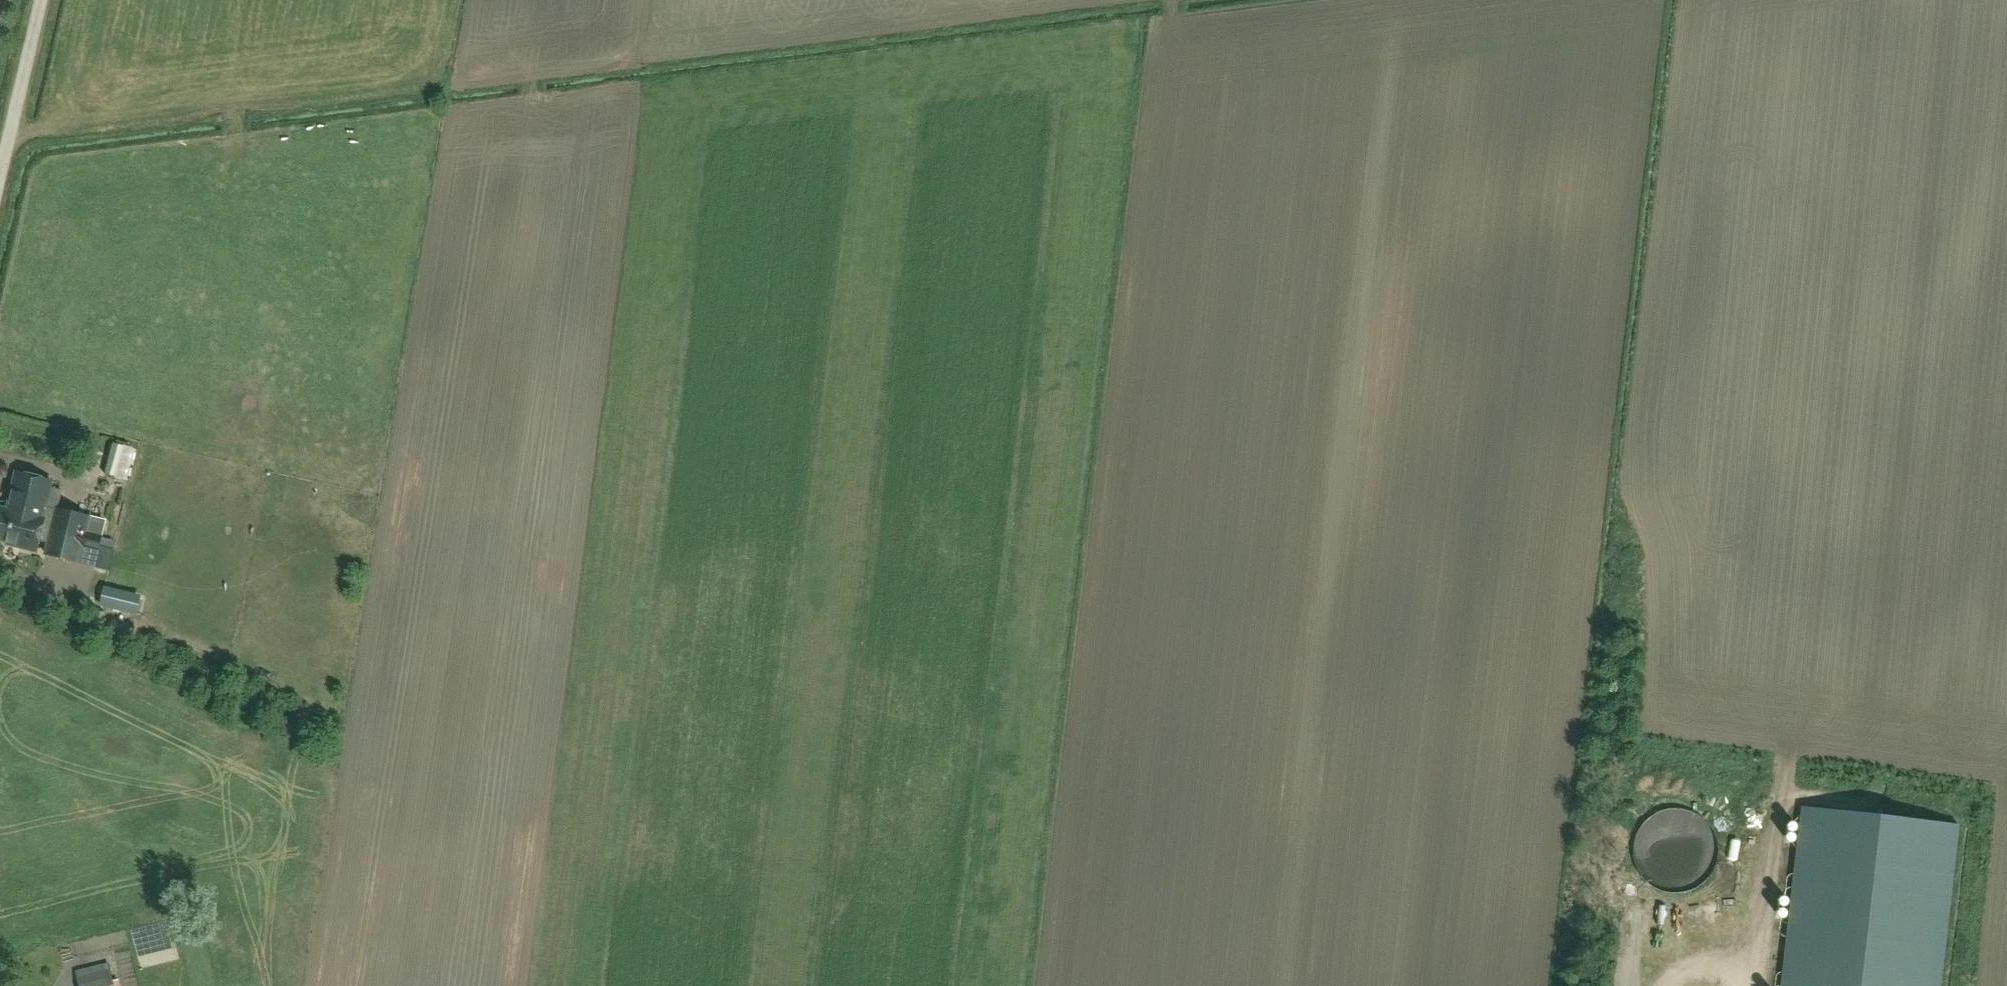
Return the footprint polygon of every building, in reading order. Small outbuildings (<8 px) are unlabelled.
[(114,443),(105,474),(123,479),(131,447),(114,443)] [(0,509),(0,539),(21,544),(20,547),(38,551),(42,536),(51,538),(47,554),(95,566),(106,521),(91,517),(58,509),(57,513),(45,510),(52,481),(19,473),(10,511),(0,509)] [(107,592),(104,606),(125,612),(129,597),(107,592)] [(1959,825),(1802,807),(1782,985),(1940,985),(1959,825)] [(109,965),(78,973),(81,985),(114,985),(109,965)]
